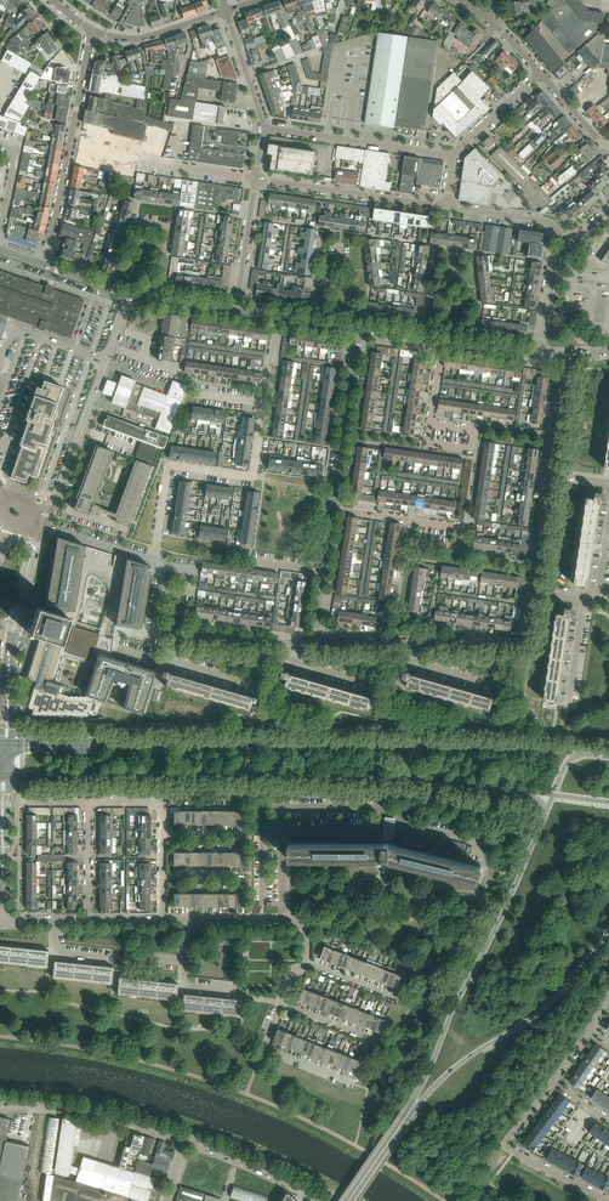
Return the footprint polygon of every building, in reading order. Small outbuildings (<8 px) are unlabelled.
[(11,0),(3,0),(0,4),(5,9),(10,2),(11,0)] [(24,1),(23,0),(11,0),(10,2),(11,3),(8,5),(7,7),(10,10),(14,6),(17,8),(24,1)] [(91,6),(105,15),(112,5),(113,3),(109,0),(95,0),(91,6)] [(142,2),(143,3),(145,0),(132,0),(129,5),(124,14),(119,23),(130,29),(131,29),(130,29),(131,25),(136,26),(138,27),(142,27),(145,26),(142,6),(141,6),(142,2)] [(170,16),(165,0),(158,0),(164,18),(170,16)] [(190,16),(184,0),(180,0),(181,4),(179,4),(183,18),(190,16)] [(190,16),(196,14),(193,5),(191,6),(189,0),(184,0),(190,16)] [(201,1),(198,2),(197,0),(193,0),(197,13),(204,11),(202,5),(208,4),(211,3),(210,0),(200,0),(201,1)] [(297,0),(284,0),(287,10),(288,14),(300,10),(299,7),(298,6),(297,0)] [(298,6),(302,5),(305,16),(310,25),(313,24),(309,15),(304,0),(297,0),(298,6)] [(309,15),(315,13),(313,2),(312,0),(304,0),(309,15)] [(313,2),(315,13),(317,17),(321,15),(326,14),(324,0),(312,0),(313,2)] [(331,1),(330,2),(326,3),(327,14),(330,13),(331,13),(331,8),(333,8),(332,2),(334,1),(334,0),(330,0),(331,1)] [(366,2),(372,3),(370,12),(374,13),(375,11),(377,0),(366,0),(366,2)] [(426,1),(425,1),(426,0),(416,0),(412,6),(419,11),(426,1)] [(508,4),(511,16),(523,14),(521,7),(530,5),(529,0),(527,0),(508,4)] [(552,9),(561,0),(550,0),(546,4),(552,9)] [(579,46),(599,29),(603,23),(604,14),(588,11),(580,0),(561,0),(552,9),(550,12),(579,46)] [(276,14),(289,42),(296,38),(295,36),(289,23),(283,11),(280,1),(270,5),(271,9),(273,8),(274,11),(275,11),(275,13),(276,14)] [(117,19),(122,10),(125,6),(118,2),(110,15),(111,15),(117,18),(117,19)] [(439,19),(439,18),(444,10),(439,7),(440,6),(434,2),(427,12),(439,19)] [(264,8),(260,9),(262,13),(264,17),(267,16),(272,27),(274,26),(272,20),(273,20),(272,16),(271,16),(270,15),(275,13),(275,11),(274,11),(273,8),(271,9),(270,5),(263,7),(264,8)] [(24,18),(32,12),(28,7),(20,13),(22,15),(14,23),(12,26),(13,28),(16,26),(24,18)] [(260,9),(260,8),(253,10),(259,30),(260,30),(263,29),(260,19),(264,17),(262,13),(260,9)] [(449,34),(456,23),(454,22),(457,17),(456,16),(453,14),(453,15),(445,9),(444,10),(439,18),(449,24),(445,30),(449,34)] [(253,10),(245,13),(247,19),(249,24),(250,23),(253,32),(259,30),(253,10)] [(399,11),(393,19),(398,23),(404,15),(399,11)] [(26,21),(28,23),(36,18),(32,12),(24,18),(16,26),(13,28),(16,31),(19,29),(26,21)] [(575,49),(579,46),(550,12),(547,15),(550,18),(552,21),(554,23),(556,26),(559,28),(561,31),(563,33),(565,36),(567,39),(569,41),(571,44),(573,46),(575,49)] [(5,21),(6,21),(11,25),(15,18),(10,14),(5,21)] [(152,28),(162,25),(159,15),(149,18),(152,28)] [(323,33),(328,42),(329,37),(327,32),(324,25),(325,25),(321,15),(317,17),(321,27),(323,33)] [(338,32),(338,33),(338,34),(338,35),(342,37),(349,17),(343,15),(338,32)] [(410,30),(418,18),(415,15),(409,23),(410,23),(407,28),(410,30)] [(11,43),(8,50),(21,58),(26,50),(29,45),(25,41),(28,38),(34,34),(35,35),(40,31),(39,30),(43,27),(40,24),(39,21),(39,22),(36,18),(28,23),(27,24),(28,25),(10,41),(11,43)] [(250,28),(249,24),(247,19),(238,22),(243,36),(248,34),(247,29),(250,28)] [(289,23),(295,36),(300,33),(297,27),(296,27),(293,21),(289,23)] [(460,23),(454,33),(458,36),(455,40),(466,48),(472,43),(475,40),(476,39),(479,41),(478,42),(482,45),(488,39),(476,30),(472,34),(464,28),(465,26),(460,23)] [(208,25),(194,30),(196,37),(199,36),(201,40),(200,41),(202,48),(203,47),(204,49),(207,48),(207,46),(209,46),(210,51),(216,49),(214,40),(210,31),(208,25)] [(409,34),(427,37),(429,34),(415,25),(409,34)] [(540,31),(540,30),(541,29),(540,28),(540,27),(538,25),(526,38),(554,72),(564,63),(538,32),(540,31)] [(219,28),(210,31),(214,40),(221,38),(222,37),(219,28)] [(331,32),(329,37),(328,42),(329,45),(333,44),(335,43),(338,35),(338,34),(338,33),(338,34),(331,32)] [(365,123),(368,123),(396,127),(397,128),(398,126),(400,127),(397,133),(402,134),(402,133),(409,135),(409,134),(413,136),(416,130),(417,131),(418,129),(424,132),(438,41),(421,38),(407,36),(378,32),(369,93),(369,99),(365,123)] [(43,49),(44,48),(43,46),(52,40),(46,33),(38,39),(37,40),(43,49)] [(173,37),(176,47),(188,44),(185,33),(173,37)] [(329,45),(328,42),(323,33),(317,35),(322,47),(329,45)] [(316,48),(322,47),(317,35),(312,37),(313,39),(312,39),(316,48)] [(608,64),(608,44),(604,44),(605,36),(598,35),(586,45),(601,63),(608,64)] [(263,36),(254,39),(255,42),(256,45),(266,41),(263,36)] [(304,51),(316,48),(312,39),(311,40),(309,36),(306,38),(308,43),(302,45),(301,46),(303,51),(304,51)] [(176,47),(173,37),(164,40),(165,40),(167,49),(168,60),(169,65),(173,66),(174,66),(174,61),(175,57),(176,53),(176,47)] [(221,38),(214,40),(216,49),(219,56),(228,53),(223,38),(221,38)] [(289,43),(295,55),(303,52),(303,51),(301,46),(296,38),(289,42),(289,43)] [(57,47),(52,40),(43,46),(44,48),(49,54),(45,58),(48,61),(54,54),(52,50),(57,47)] [(493,51),(500,45),(495,40),(481,53),(484,57),(491,50),(493,51)] [(32,49),(38,44),(35,41),(29,45),(32,49)] [(164,48),(162,41),(153,43),(155,50),(154,62),(153,64),(155,64),(156,59),(162,60),(164,48)] [(255,42),(246,45),(247,48),(253,67),(264,63),(262,59),(260,60),(256,49),(257,49),(256,45),(255,42)] [(281,48),(281,47),(280,45),(279,45),(277,42),(272,45),(274,48),(272,49),(275,53),(281,48)] [(153,43),(144,45),(144,46),(145,53),(150,52),(151,56),(150,62),(154,62),(155,50),(153,43)] [(281,48),(283,52),(287,59),(295,55),(289,43),(281,47),(281,48)] [(322,47),(324,53),(325,53),(332,51),(333,44),(329,45),(322,47)] [(595,67),(601,63),(586,45),(578,52),(592,70),(595,67)] [(141,57),(138,48),(132,50),(135,60),(139,69),(141,69),(140,66),(141,66),(138,58),(141,57)] [(275,53),(274,53),(278,63),(287,59),(283,52),(281,48),(275,53)] [(3,57),(1,60),(9,65),(15,55),(7,50),(3,57)] [(132,50),(130,51),(126,52),(124,53),(132,74),(136,74),(131,61),(135,60),(132,50)] [(493,69),(496,71),(510,56),(504,51),(495,61),(498,64),(493,69)] [(15,55),(9,65),(17,69),(23,59),(15,55)] [(119,60),(117,55),(111,57),(113,64),(115,68),(116,72),(122,70),(121,66),(127,64),(125,58),(119,60)] [(516,69),(520,65),(510,56),(496,71),(496,72),(500,67),(501,68),(503,70),(507,66),(513,72),(515,70),(516,70),(517,70),(516,69)] [(229,57),(216,61),(222,78),(237,80),(229,57)] [(23,59),(17,69),(25,74),(28,69),(31,64),(23,59)] [(94,64),(93,67),(99,68),(99,69),(104,70),(104,68),(111,68),(115,68),(113,64),(105,65),(106,59),(102,60),(99,61),(96,62),(95,62),(94,64)] [(168,60),(162,61),(162,65),(161,69),(166,70),(162,90),(169,91),(172,74),(173,70),(173,66),(169,65),(168,60)] [(206,75),(208,60),(200,63),(191,61),(188,73),(206,75)] [(296,69),(294,63),(287,66),(289,71),(296,69)] [(34,65),(31,69),(41,75),(44,71),(34,65)] [(564,65),(554,73),(560,80),(569,72),(570,74),(571,73),(573,71),(571,68),(568,71),(564,65)] [(144,66),(145,71),(145,74),(145,81),(150,81),(150,76),(152,76),(153,67),(144,66)] [(66,71),(66,68),(61,67),(61,70),(56,69),(49,67),(48,68),(50,68),(49,73),(44,72),(40,78),(53,81),(55,81),(62,83),(62,82),(68,84),(69,77),(70,71),(66,71)] [(93,67),(92,74),(104,76),(116,75),(114,71),(104,72),(104,70),(99,69),(99,68),(93,67)] [(298,74),(296,69),(289,71),(291,77),(298,74)] [(305,71),(308,79),(313,73),(312,69),(305,71)] [(275,70),(259,75),(261,81),(277,75),(275,70)] [(24,80),(34,86),(40,77),(30,71),(24,80)] [(488,90),(490,88),(485,83),(481,79),(472,71),(463,82),(480,99),(488,90)] [(321,81),(328,82),(327,82),(321,74),(317,73),(316,80),(321,81)] [(449,131),(456,139),(483,115),(490,108),(482,100),(480,99),(463,82),(453,73),(449,77),(437,89),(434,109),(433,117),(441,125),(442,124),(446,128),(444,130),(444,132),(448,132),(449,131)] [(92,74),(89,91),(99,93),(106,93),(105,94),(111,95),(111,94),(117,95),(119,87),(122,88),(121,96),(137,99),(144,100),(145,86),(119,82),(117,75),(116,75),(104,76),(92,74)] [(298,74),(291,77),(293,83),(296,81),(300,80),(298,74)] [(261,81),(263,87),(276,82),(274,77),(277,76),(277,75),(261,81)] [(220,100),(233,102),(234,102),(237,84),(187,76),(184,85),(180,100),(196,102),(198,88),(222,91),(220,100)] [(485,83),(490,88),(494,91),(496,90),(494,85),(497,83),(492,77),(492,76),(485,83)] [(24,80),(19,89),(29,95),(34,86),(24,80)] [(50,84),(49,92),(50,92),(66,95),(67,87),(62,86),(62,83),(55,81),(55,84),(50,84)] [(263,87),(265,92),(278,88),(276,82),(263,87)] [(574,95),(579,91),(574,86),(569,90),(574,95)] [(265,92),(267,97),(280,93),(278,88),(265,92)] [(25,103),(29,95),(19,89),(14,97),(24,103),(25,103)] [(492,93),(499,100),(502,97),(496,90),(494,91),(492,93)] [(543,91),(535,97),(537,100),(529,107),(531,110),(547,96),(543,91)] [(50,92),(48,103),(58,105),(69,106),(68,106),(70,99),(65,98),(66,95),(50,92)] [(89,93),(87,99),(99,102),(101,95),(89,93)] [(281,98),(280,93),(267,97),(269,103),(281,98)] [(545,108),(552,101),(547,96),(531,110),(534,113),(542,105),(545,108)] [(14,97),(9,106),(23,115),(29,106),(25,103),(24,103),(14,97)] [(269,103),(271,108),(283,104),(281,98),(269,103)] [(87,99),(86,106),(98,108),(99,102),(87,99)] [(167,116),(223,125),(226,107),(196,102),(180,100),(170,99),(167,116)] [(586,111),(591,117),(599,110),(605,105),(607,103),(605,100),(597,107),(594,104),(586,111)] [(536,125),(541,120),(556,106),(552,101),(545,108),(547,110),(538,117),(532,123),(535,126),(536,125)] [(285,110),(283,104),(271,108),(273,114),(285,110)] [(55,120),(66,122),(69,106),(58,105),(55,120)] [(525,109),(522,105),(514,112),(518,116),(525,109)] [(9,106),(3,116),(8,118),(18,122),(19,122),(23,115),(9,106)] [(86,106),(85,112),(97,115),(98,108),(86,106)] [(294,106),(293,110),(292,118),(292,119),(298,120),(300,107),(294,106)] [(309,122),(315,123),(318,107),(312,106),(311,108),(309,122)] [(555,119),(562,112),(556,106),(541,120),(536,125),(540,130),(550,121),(548,119),(552,116),(555,119)] [(298,120),(304,121),(306,107),(300,107),(298,120)] [(322,117),(323,110),(323,108),(318,107),(315,123),(321,124),(321,123),(322,117)] [(599,110),(591,117),(596,122),(604,116),(599,110)] [(85,112),(84,119),(96,121),(97,115),(85,112)] [(564,115),(557,121),(554,124),(553,127),(554,128),(551,130),(553,133),(568,120),(564,115)] [(596,122),(600,128),(608,121),(604,116),(596,122)] [(8,118),(4,130),(14,133),(18,122),(8,118)] [(40,119),(38,123),(43,125),(53,130),(64,132),(65,126),(55,123),(54,126),(40,119)] [(84,119),(82,126),(94,128),(96,121),(84,119)] [(160,120),(159,125),(162,127),(162,131),(166,131),(166,130),(172,132),(174,125),(160,120)] [(564,133),(565,132),(573,125),(568,120),(553,133),(548,139),(552,142),(556,138),(560,134),(559,133),(562,130),(564,133)] [(517,124),(522,130),(526,126),(520,121),(517,124)] [(19,122),(18,122),(14,133),(24,137),(27,127),(20,125),(21,123),(19,122)] [(53,134),(52,138),(62,140),(64,132),(53,130),(43,125),(38,123),(43,125),(41,129),(53,134)] [(190,146),(201,148),(204,126),(193,124),(190,146)] [(110,125),(107,142),(163,150),(163,149),(165,133),(166,131),(162,131),(161,133),(110,125)] [(566,132),(558,139),(562,144),(564,143),(578,131),(573,125),(566,131),(566,132)] [(224,144),(235,146),(236,140),(236,139),(236,137),(238,137),(239,131),(219,128),(218,135),(225,136),(224,144)] [(82,130),(79,145),(101,148),(103,133),(82,130)] [(573,140),(575,142),(582,136),(579,132),(578,131),(564,143),(566,145),(573,140)] [(546,140),(544,138),(540,133),(529,144),(533,149),(537,144),(539,146),(546,140)] [(52,144),(61,146),(62,140),(52,138),(48,137),(48,136),(46,136),(43,135),(42,139),(52,141),(52,144)] [(496,143),(489,136),(482,142),(489,149),(496,143)] [(586,142),(584,139),(577,145),(580,148),(586,142)] [(267,155),(268,155),(268,154),(272,155),(270,170),(278,171),(278,170),(312,175),(316,152),(282,147),(282,146),(269,144),(267,155)] [(595,154),(587,144),(580,150),(584,155),(581,157),(585,163),(588,160),(595,154)] [(31,153),(32,147),(24,145),(23,152),(31,153)] [(503,150),(507,154),(512,149),(508,145),(503,150)] [(190,146),(188,161),(234,167),(238,168),(238,165),(239,163),(242,159),(243,157),(244,154),(244,155),(244,154),(236,153),(201,148),(190,146)] [(351,148),(337,146),(336,158),(364,162),(366,150),(355,149),(351,148)] [(507,154),(503,150),(500,147),(491,155),(522,188),(531,179),(528,175),(521,168),(517,164),(513,160),(507,154)] [(41,148),(40,152),(50,154),(49,156),(59,158),(60,152),(41,148)] [(458,201),(488,205),(491,185),(501,175),(486,160),(475,149),(465,158),(462,176),(458,201)] [(507,154),(513,160),(518,155),(512,149),(507,154)] [(366,150),(364,162),(362,174),(360,185),(360,186),(390,190),(391,183),(385,182),(390,154),(366,150)] [(554,168),(563,161),(557,154),(548,161),(554,168)] [(513,160),(517,164),(522,160),(518,155),(513,160)] [(602,170),(607,176),(608,174),(607,172),(608,171),(608,168),(602,159),(604,158),(602,155),(595,161),(599,167),(602,170)] [(39,157),(38,161),(57,165),(59,158),(49,156),(49,159),(39,157)] [(413,176),(417,177),(420,158),(405,156),(399,192),(411,194),(413,176)] [(444,162),(420,158),(417,177),(416,184),(425,186),(425,184),(429,184),(429,186),(440,187),(440,188),(444,162)] [(38,161),(38,164),(47,166),(47,168),(56,170),(57,165),(38,161)] [(595,161),(589,166),(592,169),(594,171),(599,167),(595,161)] [(560,185),(562,183),(572,175),(576,172),(575,167),(574,164),(567,170),(558,178),(559,180),(558,182),(560,184),(560,185)] [(523,165),(521,168),(528,175),(530,173),(523,165)] [(83,175),(83,171),(92,173),(93,169),(74,166),(73,173),(83,175)] [(594,171),(592,169),(589,166),(584,170),(588,175),(588,176),(594,171)] [(37,170),(36,173),(55,177),(56,171),(56,170),(47,168),(47,169),(47,170),(45,169),(43,168),(38,167),(37,170)] [(336,179),(335,180),(345,181),(345,180),(349,181),(348,183),(356,184),(360,185),(362,174),(359,174),(337,170),(336,179)] [(579,176),(583,180),(588,175),(584,170),(578,175),(579,176)] [(607,176),(602,170),(597,175),(599,178),(606,185),(608,183),(606,181),(608,179),(608,178),(607,176)] [(54,183),(55,177),(36,173),(35,177),(45,179),(45,181),(54,183)] [(73,173),(72,180),(81,182),(83,175),(73,173)] [(160,176),(159,181),(163,182),(163,185),(166,185),(168,177),(160,176)] [(578,185),(584,181),(583,180),(579,176),(574,180),(578,185)] [(168,177),(166,185),(170,186),(171,183),(174,183),(175,179),(168,177)] [(552,177),(549,180),(554,186),(558,182),(555,179),(554,180),(552,177)] [(599,178),(594,183),(600,190),(603,187),(604,189),(607,187),(606,185),(599,178)] [(102,179),(100,187),(106,188),(109,181),(107,180),(102,179)] [(522,188),(543,209),(553,201),(550,198),(531,179),(522,188)] [(70,187),(80,189),(81,182),(72,180),(70,187)] [(182,180),(181,187),(180,196),(179,206),(180,206),(193,208),(197,182),(182,180)] [(568,185),(572,189),(573,190),(578,185),(574,180),(568,185)] [(218,202),(220,186),(221,185),(197,182),(193,208),(217,211),(218,202)] [(600,190),(594,183),(593,182),(588,186),(590,189),(597,196),(599,195),(597,193),(600,190)] [(566,193),(572,189),(568,185),(568,184),(562,188),(566,193)] [(52,195),(53,189),(35,186),(35,189),(43,191),(42,193),(52,195)] [(135,189),(133,199),(141,200),(142,190),(143,187),(138,186),(138,190),(135,189)] [(226,199),(234,200),(238,201),(240,188),(224,186),(220,186),(218,202),(223,203),(226,202),(226,199)] [(16,188),(14,199),(21,200),(24,201),(25,196),(41,199),(40,202),(40,204),(49,206),(52,195),(42,193),(42,194),(40,194),(39,193),(22,189),(16,188)] [(150,191),(149,201),(156,202),(157,193),(158,189),(150,188),(150,191)] [(562,188),(557,193),(561,198),(566,193),(562,188)] [(80,191),(70,189),(69,194),(74,195),(74,196),(79,197),(79,195),(89,197),(89,196),(90,193),(80,191)] [(590,189),(585,194),(595,205),(597,203),(596,202),(599,199),(597,196),(590,189)] [(142,190),(141,200),(149,201),(150,191),(142,190)] [(580,198),(581,200),(588,208),(591,205),(592,207),(595,205),(585,194),(583,191),(581,193),(583,196),(580,198)] [(98,198),(97,202),(100,202),(99,206),(104,208),(107,197),(90,193),(89,196),(98,198)] [(157,193),(156,202),(164,204),(165,194),(157,193)] [(275,205),(277,194),(271,193),(270,193),(269,201),(268,204),(273,205),(272,208),(275,208),(275,205)] [(556,202),(561,198),(557,193),(552,197),(556,202)] [(74,195),(69,194),(67,204),(77,206),(79,197),(74,196),(74,195)] [(165,194),(164,204),(171,205),(173,195),(165,194)] [(282,206),(283,195),(277,194),(275,205),(279,206),(279,209),(281,210),(282,206)] [(173,195),(171,205),(179,206),(180,196),(173,195)] [(288,211),(289,207),(290,196),(283,195),(282,206),(286,207),(286,210),(288,211)] [(295,208),(297,197),(290,196),(289,207),(295,208)] [(302,209),(304,198),(297,197),(295,208),(302,209)] [(538,212),(539,213),(539,212),(545,213),(550,209),(549,208),(556,202),(552,197),(550,198),(553,201),(543,209),(539,212),(538,212)] [(308,214),(310,199),(304,198),(302,209),(306,210),(306,213),(308,214)] [(316,211),(317,200),(310,199),(308,214),(313,214),(314,211),(316,211)] [(125,200),(122,207),(132,211),(135,203),(125,200)] [(581,200),(575,204),(584,215),(587,213),(585,211),(588,208),(581,200)] [(574,202),(568,206),(577,217),(578,217),(581,214),(582,217),(584,215),(575,204),(574,202)] [(48,213),(29,209),(26,208),(19,206),(12,205),(11,210),(28,215),(37,218),(46,220),(47,216),(48,213)] [(26,208),(29,209),(48,213),(49,208),(40,206),(39,208),(27,205),(26,208)] [(371,208),(368,207),(360,206),(360,208),(359,211),(364,212),(363,215),(367,216),(370,216),(371,208)] [(575,219),(577,217),(568,206),(566,209),(564,207),(561,209),(568,217),(570,219),(573,217),(575,219)] [(67,207),(64,217),(75,220),(76,217),(81,218),(81,217),(88,219),(90,213),(67,207)] [(115,214),(116,214),(129,219),(132,211),(122,207),(121,212),(116,211),(115,214)] [(563,222),(568,217),(561,209),(560,207),(557,209),(559,211),(555,214),(560,221),(561,221),(562,220),(563,222)] [(381,209),(375,208),(374,209),(373,220),(380,221),(381,209)] [(177,217),(191,219),(191,216),(193,216),(194,211),(178,209),(177,217)] [(381,209),(380,221),(387,222),(388,210),(381,209)] [(26,220),(30,221),(44,226),(46,220),(37,218),(37,220),(27,218),(28,215),(11,210),(10,216),(17,218),(26,220)] [(395,211),(388,210),(387,222),(394,223),(395,211)] [(320,216),(319,225),(323,226),(323,227),(326,228),(328,212),(325,211),(324,217),(320,216)] [(402,212),(395,211),(394,223),(400,224),(402,212)] [(332,212),(328,212),(326,228),(329,228),(329,226),(334,227),(335,218),(335,216),(331,215),(332,212)] [(400,224),(407,225),(409,213),(402,212),(400,224)] [(338,229),(341,230),(343,214),(340,213),(339,219),(335,218),(334,227),(338,228),(338,229)] [(416,214),(409,213),(407,225),(414,226),(416,214)] [(116,214),(113,222),(114,222),(127,227),(129,219),(116,214)] [(349,215),(343,214),(341,230),(344,230),(344,229),(349,229),(350,218),(348,218),(349,215)] [(414,226),(421,227),(423,215),(416,214),(414,226)] [(219,219),(217,219),(217,223),(221,223),(231,225),(232,217),(219,215),(219,219)] [(353,232),(356,232),(359,216),(351,215),(351,218),(350,218),(349,229),(354,230),(353,232)] [(433,220),(429,219),(430,216),(423,215),(421,227),(428,228),(428,227),(432,228),(433,220)] [(11,223),(15,224),(17,218),(10,216),(8,222),(11,223)] [(356,232),(359,232),(360,231),(364,232),(366,223),(361,222),(362,217),(359,216),(356,232)] [(177,217),(176,225),(186,226),(186,222),(190,222),(191,219),(177,217)] [(30,221),(28,228),(43,232),(44,226),(30,221)] [(39,245),(43,232),(28,228),(15,224),(11,223),(8,222),(8,223),(6,234),(13,237),(25,240),(25,241),(36,245),(37,244),(39,245)] [(114,222),(112,225),(115,226),(114,231),(124,235),(127,227),(114,222)] [(263,227),(262,230),(279,232),(279,229),(274,228),(274,223),(265,222),(265,227),(263,227)] [(76,227),(63,223),(59,236),(64,238),(89,245),(95,230),(91,229),(88,228),(77,225),(78,224),(77,224),(76,227)] [(220,231),(230,233),(231,225),(221,223),(220,231)] [(478,232),(481,232),(482,224),(472,223),(472,226),(478,227),(478,232)] [(176,225),(175,232),(185,233),(190,234),(191,227),(186,226),(176,225)] [(512,228),(487,225),(483,251),(508,254),(512,228)] [(301,227),(300,235),(317,238),(317,235),(315,234),(316,230),(301,227)] [(216,230),(215,238),(229,240),(230,233),(220,231),(216,230)] [(264,233),(263,237),(272,239),(275,239),(276,235),(278,235),(279,232),(262,230),(262,232),(264,233)] [(527,257),(528,257),(543,259),(544,249),(543,249),(544,245),(545,245),(546,234),(520,230),(518,241),(530,243),(529,247),(529,246),(527,257)] [(109,234),(108,238),(111,239),(121,242),(124,235),(114,231),(112,235),(109,234)] [(175,232),(174,240),(184,241),(185,233),(175,232)] [(432,232),(430,243),(438,244),(440,234),(432,232)] [(440,234),(438,244),(446,245),(447,235),(440,234)] [(305,239),(305,244),(314,245),(315,240),(316,240),(317,238),(300,235),(300,238),(305,239)] [(447,235),(446,245),(453,246),(455,236),(447,235)] [(470,235),(470,238),(468,249),(476,250),(478,236),(470,235)] [(455,236),(453,246),(461,247),(462,237),(455,236)] [(271,243),(272,239),(263,237),(262,242),(261,242),(260,245),(276,247),(277,244),(271,243)] [(462,237),(461,247),(468,249),(470,238),(462,237)] [(63,244),(60,254),(62,254),(61,258),(70,261),(72,261),(78,263),(79,261),(83,262),(85,255),(82,254),(76,252),(75,252),(76,251),(73,250),(74,247),(75,247),(76,241),(64,238),(63,244)] [(214,245),(218,246),(228,248),(229,240),(215,238),(215,243),(214,245)] [(111,239),(108,247),(119,250),(121,242),(111,239)] [(365,240),(365,248),(376,247),(380,247),(379,239),(365,240)] [(173,247),(182,249),(187,249),(189,242),(184,241),(174,240),(173,247)] [(298,247),(298,250),(314,253),(315,250),(313,249),(314,245),(305,244),(302,243),(301,248),(298,247)] [(419,248),(418,253),(429,254),(430,246),(415,244),(415,248),(419,248)] [(261,248),(261,252),(269,254),(270,250),(276,251),(276,247),(260,245),(260,248),(261,248)] [(108,251),(106,254),(116,258),(119,250),(106,246),(104,250),(108,251)] [(228,248),(218,246),(217,254),(227,255),(228,248)] [(187,249),(182,249),(173,247),(172,255),(181,256),(182,252),(187,253),(187,249)] [(377,255),(376,247),(365,248),(366,256),(377,255)] [(303,255),(302,259),(312,260),(312,255),(314,256),(314,255),(314,253),(298,250),(297,254),(303,255)] [(601,261),(605,264),(608,266),(608,250),(601,261)] [(258,257),(258,260),(274,262),(274,259),(269,258),(269,254),(261,252),(260,257),(258,257)] [(102,253),(100,261),(103,262),(113,266),(116,258),(106,254),(102,253)] [(213,253),(212,261),(226,263),(226,262),(227,263),(228,259),(226,258),(227,255),(217,254),(213,253)] [(417,260),(427,262),(429,254),(418,253),(417,260)] [(366,256),(367,264),(378,263),(377,255),(366,256)] [(477,257),(478,265),(488,264),(492,264),(493,264),(493,263),(492,256),(493,256),(492,255),(477,257)] [(296,262),(295,266),(312,268),(312,265),(311,265),(312,260),(302,259),(302,263),(296,262)] [(273,265),(274,262),(258,260),(257,268),(267,269),(268,264),(273,265)] [(416,268),(426,269),(427,262),(417,260),(413,260),(412,267),(416,268)] [(530,269),(541,271),(542,263),(531,261),(530,269)] [(98,266),(97,269),(111,274),(113,266),(103,262),(101,267),(98,266)] [(378,263),(367,264),(368,271),(379,270),(382,270),(381,263),(378,263)] [(488,264),(478,265),(478,273),(489,272),(488,264)] [(312,271),(312,268),(295,266),(295,269),(301,270),(300,274),(309,275),(310,271),(312,271)] [(415,275),(425,277),(426,269),(416,268),(415,275)] [(526,276),(540,278),(541,271),(530,269),(529,274),(526,273),(526,276)] [(368,271),(369,279),(379,278),(379,270),(368,271)] [(8,318),(8,317),(39,327),(39,329),(42,329),(44,330),(45,329),(70,338),(84,300),(52,289),(52,288),(50,287),(47,286),(46,287),(34,283),(0,271),(0,341),(8,318)] [(175,284),(182,285),(183,276),(184,272),(181,271),(180,275),(176,275),(176,273),(175,276),(176,276),(175,279),(175,284)] [(197,288),(199,278),(199,273),(192,272),(191,277),(190,287),(197,288)] [(478,273),(479,280),(490,279),(489,272),(478,273)] [(282,273),(282,276),(281,283),(278,300),(282,300),(282,299),(286,299),(288,290),(284,290),(284,284),(285,277),(290,278),(290,274),(282,273)] [(411,275),(409,282),(424,284),(425,277),(415,275),(411,275)] [(183,276),(182,285),(190,287),(191,277),(183,276)] [(205,289),(212,290),(214,277),(207,276),(206,279),(205,289)] [(528,284),(539,286),(540,278),(526,276),(525,280),(528,281),(528,284)] [(214,277),(212,290),(220,291),(221,286),(222,283),(222,280),(221,280),(222,279),(222,278),(214,277)] [(199,278),(197,288),(205,289),(206,279),(199,278)] [(369,279),(370,287),(379,286),(380,285),(379,278),(369,279)] [(490,279),(479,280),(480,288),(491,287),(490,279)] [(256,295),(256,296),(260,297),(263,297),(266,281),(262,281),(262,286),(257,286),(257,287),(257,290),(256,295)] [(267,296),(271,297),(273,288),(268,287),(269,282),(266,281),(263,297),(266,298),(267,296)] [(409,282),(408,290),(423,292),(424,284),(409,282)] [(276,299),(278,300),(281,283),(278,283),(277,289),(273,288),(271,297),(276,298),(276,299)] [(527,292),(537,293),(539,286),(528,284),(524,284),(523,291),(527,292)] [(288,290),(286,299),(291,300),(290,302),(294,302),(296,286),(293,285),(293,286),(288,285),(288,290)] [(303,294),(303,290),(304,288),(299,287),(299,286),(296,286),(294,302),(297,302),(297,301),(302,302),(302,297),(303,294)] [(480,288),(481,295),(493,294),(495,294),(492,294),(491,287),(480,288)] [(526,299),(536,301),(537,293),(527,292),(526,299)] [(481,295),(482,303),(494,302),(496,302),(495,294),(493,294),(481,295)] [(525,307),(535,309),(536,301),(526,299),(525,307)] [(377,303),(370,302),(368,313),(376,314),(377,303)] [(377,303),(376,314),(384,315),(385,305),(377,303)] [(385,305),(384,315),(391,316),(393,306),(385,305)] [(414,316),(415,312),(415,309),(415,308),(416,306),(408,305),(408,308),(406,319),(414,320),(414,316)] [(393,306),(391,316),(399,317),(400,307),(393,306)] [(400,307),(399,317),(406,319),(408,308),(400,307)] [(190,318),(167,314),(164,314),(161,335),(187,339),(190,318)] [(486,320),(482,319),(480,330),(488,331),(490,320),(490,317),(487,317),(486,320)] [(490,320),(488,331),(496,332),(498,318),(493,317),(493,321),(490,320)] [(193,318),(192,318),(190,329),(191,329),(198,330),(199,320),(193,319),(193,318)] [(498,318),(496,332),(503,333),(505,322),(505,319),(498,318)] [(197,333),(205,334),(206,331),(207,321),(199,320),(198,330),(197,333)] [(213,332),(215,322),(207,321),(206,331),(213,332)] [(221,333),(222,323),(215,322),(213,332),(221,333)] [(505,322),(503,333),(511,334),(512,323),(505,322)] [(520,325),(518,335),(526,336),(527,332),(527,329),(527,326),(528,325),(528,323),(520,322),(520,325)] [(229,334),(230,324),(222,323),(221,333),(229,334)] [(512,323),(511,334),(518,335),(520,325),(512,323)] [(236,335),(238,326),(230,324),(229,334),(236,335)] [(244,337),(245,327),(238,326),(236,335),(244,337)] [(252,338),(253,328),(245,327),(244,337),(252,338)] [(261,329),(253,328),(252,338),(259,339),(261,329)] [(259,339),(266,340),(267,341),(268,329),(268,330),(261,329),(259,339)] [(297,345),(299,335),(292,334),(292,333),(291,333),(291,338),(290,341),(290,344),(297,345)] [(161,335),(160,343),(173,345),(182,347),(186,347),(187,339),(161,335)] [(305,346),(306,336),(299,335),(297,345),(305,346)] [(313,347),(314,337),(306,336),(305,346),(313,347)] [(320,348),(322,338),(314,337),(313,347),(320,348)] [(328,349),(330,339),(322,338),(320,348),(328,349)] [(336,348),(337,344),(337,339),(337,340),(330,339),(328,349),(335,350),(335,351),(336,351),(336,348)] [(160,343),(159,351),(171,353),(173,345),(160,343)] [(171,356),(171,353),(159,351),(157,359),(158,360),(172,362),(173,357),(171,356)] [(372,353),(371,359),(381,361),(382,354),(383,355),(383,354),(380,353),(376,353),(372,352),(372,353)] [(257,356),(249,355),(248,358),(250,359),(249,366),(252,367),(252,371),(247,370),(245,380),(253,382),(255,366),(256,359),(256,360),(257,356)] [(452,368),(453,357),(446,356),(447,356),(446,356),(444,367),(445,367),(452,368)] [(461,359),(453,357),(452,368),(459,369),(461,359)] [(421,359),(418,359),(414,358),(414,359),(415,359),(414,366),(424,367),(425,361),(426,361),(426,360),(421,359)] [(380,369),(381,361),(371,359),(370,367),(380,369)] [(469,360),(461,359),(459,369),(467,370),(469,360)] [(283,368),(293,369),(294,362),(294,363),(294,362),(283,360),(283,361),(284,361),(283,368)] [(476,361),(469,360),(467,370),(475,371),(476,361)] [(185,372),(191,373),(193,362),(186,361),(184,372),(185,372)] [(484,362),(476,361),(475,371),(483,372),(484,362)] [(201,363),(193,362),(191,373),(199,374),(201,363)] [(492,363),(484,362),(483,372),(490,373),(492,363)] [(199,374),(207,375),(208,364),(201,363),(199,374)] [(499,364),(492,363),(490,373),(498,374),(499,364)] [(216,366),(208,364),(207,375),(214,376),(216,366)] [(507,366),(499,364),(498,374),(506,376),(507,366)] [(214,376),(222,377),(224,367),(216,366),(214,376)] [(255,366),(253,382),(259,383),(260,383),(260,384),(262,372),(263,367),(255,366)] [(423,375),(424,367),(414,366),(413,373),(423,375)] [(513,377),(515,367),(507,366),(506,376),(513,377)] [(231,368),(224,367),(222,377),(230,378),(231,368)] [(337,369),(338,368),(326,367),(327,367),(326,374),(336,375),(337,369)] [(370,367),(369,375),(379,376),(380,369),(370,367)] [(521,368),(515,367),(513,377),(520,378),(521,378),(522,367),(521,368)] [(230,378),(237,379),(239,369),(231,368),(230,378)] [(283,368),(282,375),(292,377),(293,369),(283,368)] [(247,370),(239,369),(237,379),(245,380),(247,370)] [(317,373),(314,372),(310,372),(309,379),(313,380),(316,380),(317,373)] [(422,382),(423,375),(413,373),(412,381),(422,382)] [(335,383),(336,375),(326,374),(324,382),(330,383),(334,383),(335,383)] [(134,383),(135,380),(131,379),(121,375),(111,402),(158,420),(155,428),(169,434),(187,386),(180,383),(179,383),(178,383),(172,381),(167,395),(134,383)] [(281,383),(291,385),(291,383),(292,377),(282,375),(281,383)] [(369,375),(368,383),(378,384),(378,383),(379,376),(369,375)] [(549,379),(549,378),(544,378),(541,377),(538,377),(537,383),(537,384),(547,386),(548,383),(548,379),(549,379)] [(117,382),(107,378),(102,391),(112,395),(117,382)] [(63,387),(49,383),(44,381),(43,383),(42,387),(41,389),(37,387),(35,392),(28,411),(26,418),(24,417),(21,427),(25,429),(20,442),(19,445),(21,445),(10,478),(25,483),(28,475),(36,478),(36,477),(35,476),(36,473),(37,474),(39,469),(37,468),(38,465),(40,466),(42,461),(40,460),(41,457),(43,458),(45,453),(43,452),(44,449),(46,450),(47,445),(46,444),(47,441),(48,442),(50,437),(46,436),(47,432),(49,433),(51,428),(49,427),(51,421),(53,421),(56,412),(53,411),(54,408),(55,408),(57,403),(55,403),(56,400),(58,400),(60,395),(58,395),(59,392),(61,392),(63,387)] [(422,383),(422,382),(412,381),(412,383),(411,389),(421,390),(422,383)] [(334,383),(330,383),(324,382),(324,383),(323,389),(333,391),(334,383)] [(281,383),(280,391),(290,392),(291,385),(281,383)] [(378,384),(368,383),(367,390),(377,392),(378,384)] [(546,393),(547,386),(537,384),(536,392),(546,393)] [(323,389),(322,397),(332,399),(333,391),(323,389)] [(411,389),(410,396),(419,398),(421,390),(411,389)] [(367,390),(366,398),(376,399),(377,392),(367,390)] [(280,391),(278,399),(288,400),(290,392),(280,391)] [(545,401),(546,393),(536,392),(535,400),(545,401)] [(440,398),(438,410),(439,410),(439,409),(446,410),(448,396),(440,395),(440,398)] [(418,405),(419,398),(410,396),(409,404),(418,405)] [(448,396),(446,410),(453,411),(455,401),(451,401),(447,400),(448,396)] [(331,406),(332,399),(322,397),(321,405),(331,406)] [(376,399),(366,398),(365,406),(375,407),(376,399)] [(278,399),(277,406),(287,408),(292,408),(293,401),(292,400),(288,400),(278,399)] [(544,409),(545,401),(535,400),(534,407),(544,409)] [(453,411),(461,412),(462,402),(455,401),(453,411)] [(470,403),(462,402),(461,412),(469,414),(470,403)] [(469,414),(476,415),(478,405),(470,403),(469,414)] [(417,413),(418,405),(409,404),(407,411),(417,413)] [(330,414),(331,406),(321,405),(320,412),(330,414)] [(485,406),(478,405),(476,415),(484,416),(485,406)] [(277,406),(276,414),(286,415),(287,408),(277,406)] [(365,406),(363,413),(373,415),(375,407),(365,406)] [(484,416),(491,417),(493,407),(485,406),(484,416)] [(192,407),(191,418),(197,419),(199,408),(192,407)] [(501,408),(493,407),(491,417),(499,418),(501,408)] [(543,417),(544,409),(534,407),(533,415),(543,417)] [(199,408),(197,419),(204,420),(206,409),(199,408)] [(499,418),(507,419),(508,409),(501,408),(499,418)] [(210,421),(210,424),(217,425),(217,422),(219,411),(212,409),(210,421)] [(515,410),(508,409),(507,419),(514,420),(514,421),(516,410),(515,410)] [(219,411),(217,422),(224,423),(225,411),(219,411)] [(237,411),(237,416),(240,416),(239,423),(242,424),(253,426),(254,418),(246,417),(247,413),(237,411)] [(416,420),(417,413),(407,411),(406,419),(416,420)] [(320,412),(319,416),(315,415),(315,420),(329,422),(330,414),(320,412)] [(373,415),(363,413),(362,421),(372,422),(373,415)] [(276,414),(275,422),(285,423),(286,415),(276,414)] [(137,460),(153,466),(161,447),(164,448),(168,437),(165,436),(164,436),(107,415),(106,416),(107,417),(106,419),(105,419),(103,426),(110,428),(142,440),(134,459),(137,460)] [(543,417),(533,415),(532,422),(531,422),(531,423),(542,424),(543,424),(542,424),(543,417)] [(415,428),(416,420),(406,419),(405,427),(415,428)] [(315,420),(313,427),(318,428),(328,429),(329,422),(315,420)] [(372,430),(372,429),(371,429),(372,422),(362,421),(361,428),(360,428),(372,430)] [(275,422),(274,429),(284,431),(285,423),(275,422)] [(242,424),(241,430),(252,432),(253,426),(242,424)] [(414,436),(415,428),(405,427),(404,434),(403,434),(403,435),(415,436),(414,436)] [(326,437),(328,429),(318,428),(316,436),(326,437)] [(272,437),(283,438),(284,431),(274,429),(273,436),(272,436),(272,437)] [(241,430),(240,437),(251,439),(252,432),(241,430)] [(325,444),(326,437),(316,436),(315,443),(315,442),(315,443),(326,445),(326,444),(325,444)] [(238,437),(237,444),(250,446),(251,439),(240,437),(238,437)] [(485,442),(484,449),(494,451),(495,444),(496,444),(496,443),(484,442),(485,442)] [(236,451),(238,451),(249,453),(250,446),(237,444),(236,451)] [(88,514),(89,512),(98,515),(101,507),(92,503),(112,451),(102,447),(98,446),(97,446),(95,445),(76,498),(78,499),(74,510),(88,514)] [(170,446),(169,457),(175,458),(177,447),(170,446)] [(358,447),(357,454),(367,456),(368,449),(369,449),(369,448),(358,446),(358,447)] [(177,447),(175,458),(182,459),(184,448),(177,447)] [(386,447),(384,458),(385,458),(392,459),(393,449),(386,448),(387,447),(386,447)] [(184,448),(182,459),(188,460),(190,449),(184,448)] [(525,452),(524,456),(537,458),(539,450),(528,448),(528,452),(525,452)] [(188,460),(195,461),(197,450),(190,449),(188,460)] [(401,450),(393,449),(392,459),(399,460),(401,450)] [(493,458),(494,451),(484,449),(483,457),(493,458)] [(197,450),(195,461),(202,462),(203,451),(197,450)] [(234,450),(233,458),(237,458),(248,460),(249,453),(238,451),(236,451),(234,450)] [(409,451),(401,450),(399,460),(407,461),(409,451)] [(203,451),(202,462),(208,463),(210,452),(203,451)] [(416,452),(409,451),(407,461),(415,462),(416,452)] [(210,452),(208,463),(215,464),(216,453),(210,452)] [(424,453),(416,452),(415,462),(422,463),(424,453)] [(432,455),(424,453),(422,463),(430,465),(432,455)] [(269,454),(267,469),(275,470),(276,458),(277,455),(269,454)] [(366,463),(367,456),(357,454),(356,462),(366,463)] [(439,456),(432,455),(430,465),(438,466),(439,456)] [(447,457),(439,456),(438,466),(445,467),(447,457)] [(524,456),(523,463),(536,465),(537,458),(524,456)] [(297,461),(295,473),(302,474),(304,462),(304,459),(305,458),(298,457),(297,461)] [(455,458),(447,457),(445,467),(453,468),(455,458)] [(483,457),(482,465),(492,466),(493,458),(483,457)] [(237,458),(236,465),(247,467),(248,460),(237,458)] [(276,458),(275,470),(282,471),(283,459),(276,458)] [(461,459),(455,458),(453,468),(460,469),(460,470),(461,470),(462,458),(461,459)] [(290,460),(283,459),(282,471),(288,472),(290,460)] [(304,462),(302,474),(309,475),(311,463),(311,460),(304,459),(304,462)] [(134,519),(153,466),(137,460),(118,514),(115,522),(129,526),(132,519),(134,520),(134,519)] [(295,473),(297,461),(290,460),(288,472),(295,473)] [(311,463),(309,475),(316,476),(318,464),(318,461),(311,460),(311,463)] [(318,464),(316,476),(323,477),(324,465),(325,462),(318,461),(318,464)] [(356,462),(355,469),(365,471),(366,463),(356,462)] [(522,471),(525,471),(535,473),(536,465),(523,463),(522,471)] [(491,474),(492,466),(482,465),(481,472),(491,474)] [(382,473),(390,474),(390,471),(391,467),(383,466),(383,469),(383,470),(382,473)] [(364,479),(365,471),(355,469),(354,477),(364,479)] [(525,471),(524,479),(534,480),(535,473),(525,471)] [(481,472),(480,480),(490,481),(491,474),(481,472)] [(354,477),(353,485),(363,486),(364,479),(354,477)] [(521,478),(521,482),(524,483),(523,487),(533,488),(534,480),(524,479),(521,478)] [(489,489),(490,481),(480,480),(479,488),(489,489)] [(179,481),(178,487),(190,489),(191,482),(179,481)] [(206,484),(204,496),(211,497),(213,485),(206,484)] [(213,485),(211,497),(218,498),(219,486),(213,485)] [(362,493),(363,486),(353,485),(352,492),(351,492),(355,493),(359,494),(362,494),(362,493)] [(219,486),(218,498),(224,499),(226,487),(219,486)] [(518,490),(517,493),(532,496),(533,488),(523,487),(518,486),(518,490)] [(190,489),(178,487),(178,494),(189,495),(190,489)] [(226,487),(224,499),(231,500),(233,488),(226,487)] [(479,488),(477,495),(488,497),(489,489),(479,488)] [(379,500),(386,501),(387,492),(381,491),(381,490),(380,490),(378,501),(379,500)] [(248,491),(247,497),(258,499),(259,492),(248,491)] [(386,501),(393,503),(395,493),(387,492),(386,501)] [(602,494),(602,493),(595,492),(595,494),(590,493),(589,498),(587,498),(574,584),(580,585),(580,587),(583,587),(583,590),(587,590),(600,500),(601,500),(604,500),(604,494),(602,494)] [(393,503),(401,504),(402,494),(395,493),(393,503)] [(516,501),(518,501),(531,503),(532,496),(517,493),(516,501)] [(178,494),(177,500),(188,502),(189,495),(178,494)] [(401,504),(409,505),(410,495),(402,494),(401,504)] [(409,505),(416,506),(418,496),(410,495),(409,505)] [(486,504),(488,497),(477,495),(476,503),(486,504)] [(416,506),(424,507),(425,497),(418,496),(416,506)] [(247,497),(246,504),(257,506),(258,499),(247,497)] [(424,507),(432,508),(433,499),(425,497),(424,507)] [(432,508),(439,509),(441,500),(433,499),(432,508)] [(188,502),(177,500),(176,507),(187,508),(188,502)] [(439,509),(447,511),(448,501),(441,500),(439,509)] [(456,501),(455,501),(455,502),(448,501),(447,511),(454,512),(453,512),(454,512),(456,501)] [(530,511),(531,503),(518,501),(517,505),(520,505),(520,509),(530,511)] [(476,503),(475,511),(485,512),(486,504),(476,503)] [(257,506),(246,504),(245,510),(256,512),(257,506)] [(176,507),(175,513),(186,515),(187,508),(176,507)] [(519,513),(518,517),(529,519),(530,511),(520,509),(516,509),(515,513),(519,513)] [(244,517),(255,519),(256,512),(245,510),(244,517)] [(473,517),(473,518),(485,520),(485,519),(484,519),(485,512),(475,511),(474,518),(473,517)] [(175,513),(174,520),(185,522),(186,515),(175,513)] [(357,525),(358,518),(359,518),(347,516),(347,517),(348,517),(347,524),(357,525)] [(255,519),(244,517),(243,523),(254,525),(255,519)] [(514,520),(513,524),(527,526),(529,519),(518,517),(518,520),(514,520)] [(173,526),(184,528),(185,522),(174,520),(173,526)] [(243,523),(242,530),(253,532),(254,525),(243,523)] [(402,525),(402,524),(390,523),(391,523),(390,530),(400,531),(401,525),(402,525)] [(347,524),(346,531),(356,533),(357,525),(347,524)] [(200,525),(198,537),(205,538),(207,526),(200,525)] [(173,526),(172,533),(183,535),(184,528),(173,526)] [(207,526),(205,538),(212,539),(213,527),(207,526)] [(213,527),(212,539),(218,540),(220,528),(213,527)] [(220,528),(218,540),(225,541),(227,529),(220,528)] [(253,532),(242,530),(241,537),(252,538),(253,532)] [(399,539),(400,531),(390,530),(389,537),(399,539)] [(346,531),(345,539),(355,540),(356,533),(346,531)] [(473,547),(481,548),(483,538),(483,534),(476,532),(473,547)] [(498,540),(496,550),(504,551),(506,538),(506,537),(498,536),(498,540)] [(29,633),(30,634),(39,636),(40,637),(27,678),(31,679),(36,681),(35,684),(34,684),(35,685),(28,707),(33,709),(31,715),(32,715),(32,713),(37,714),(37,713),(41,715),(42,713),(46,715),(46,713),(50,715),(51,714),(55,715),(56,714),(60,715),(60,714),(64,715),(65,714),(69,715),(69,714),(74,715),(74,714),(78,715),(79,714),(83,715),(83,714),(87,716),(89,712),(95,715),(99,706),(100,702),(101,701),(104,702),(104,701),(113,679),(129,684),(123,707),(123,708),(142,712),(151,682),(155,671),(115,659),(115,660),(110,658),(113,639),(71,626),(71,625),(73,626),(74,622),(72,621),(75,612),(79,613),(81,605),(84,596),(85,590),(86,580),(87,578),(88,576),(90,575),(93,575),(95,575),(97,576),(99,577),(100,579),(102,580),(104,582),(105,584),(107,586),(108,588),(109,590),(110,592),(111,594),(111,596),(112,598),(111,600),(111,602),(107,609),(106,613),(103,619),(102,622),(115,624),(115,625),(116,625),(135,628),(141,629),(141,624),(149,576),(151,567),(115,555),(114,557),(111,557),(111,554),(78,544),(73,542),(67,540),(62,539),(61,538),(60,538),(61,538),(57,537),(57,538),(56,541),(57,541),(57,542),(56,542),(56,548),(55,554),(54,560),(53,565),(53,566),(52,572),(51,577),(51,578),(50,583),(50,584),(49,589),(49,590),(48,595),(46,603),(46,607),(49,607),(48,611),(47,610),(38,608),(37,607),(37,609),(34,615),(34,617),(32,623),(31,625),(29,632),(29,633)] [(241,537),(240,543),(251,545),(252,538),(241,537)] [(389,537),(387,545),(397,547),(399,539),(389,537)] [(483,538),(481,548),(489,549),(490,539),(483,538)] [(504,551),(511,552),(513,540),(513,539),(506,538),(504,551)] [(345,539),(344,547),(354,548),(355,540),(345,539)] [(490,539),(489,549),(496,550),(498,540),(490,539)] [(513,540),(511,552),(519,554),(519,553),(520,549),(521,545),(521,542),(521,540),(518,539),(517,540),(513,540)] [(396,554),(397,547),(387,545),(386,553),(396,554)] [(344,547),(343,554),(353,556),(354,548),(344,547)] [(386,553),(385,561),(395,562),(396,554),(386,553)] [(343,554),(341,562),(351,564),(353,556),(343,554)] [(394,570),(395,562),(385,561),(384,568),(394,570)] [(208,577),(210,563),(202,562),(200,575),(208,577)] [(341,562),(340,570),(350,571),(351,564),(341,562)] [(210,563),(208,577),(211,578),(212,573),(216,574),(217,564),(210,563)] [(215,579),(223,580),(224,575),(225,565),(217,564),(216,574),(215,579)] [(225,565),(224,575),(223,580),(226,580),(227,576),(231,576),(233,567),(225,565)] [(449,566),(442,565),(440,580),(447,581),(449,566)] [(449,566),(447,581),(454,582),(455,582),(457,567),(449,566)] [(234,581),(238,582),(239,577),(240,568),(233,567),(231,576),(235,577),(234,581)] [(414,569),(414,574),(426,576),(428,576),(429,569),(427,568),(415,567),(414,569)] [(455,582),(454,584),(462,585),(462,580),(464,569),(457,567),(455,582)] [(240,568),(239,577),(238,582),(242,582),(242,578),(247,579),(248,569),(240,568)] [(384,568),(383,576),(393,577),(394,570),(384,568)] [(247,579),(246,583),(253,584),(254,580),(255,570),(248,569),(247,579)] [(462,580),(469,581),(471,570),(464,569),(462,580)] [(263,571),(255,570),(254,580),(261,581),(263,571)] [(340,570),(339,577),(349,579),(350,571),(340,570)] [(477,585),(479,571),(471,570),(469,581),(469,584),(477,585)] [(261,581),(261,584),(269,585),(271,572),(263,571),(261,581)] [(487,586),(488,584),(489,572),(482,571),(480,585),(487,586)] [(278,573),(271,572),(269,585),(269,586),(272,587),(273,582),(277,583),(278,573)] [(497,573),(489,572),(488,584),(495,585),(497,573)] [(497,573),(495,585),(495,587),(502,588),(502,586),(504,574),(497,573)] [(292,580),(291,587),(305,589),(306,582),(307,576),(305,575),(302,574),(301,581),(297,580),(296,580),(294,580),(292,580)] [(414,574),(413,581),(425,583),(426,576),(414,574)] [(502,586),(509,587),(511,575),(504,574),(502,586)] [(517,588),(517,585),(518,581),(519,577),(511,575),(509,587),(517,588)] [(392,585),(393,577),(383,576),(382,584),(392,585)] [(338,585),(348,587),(349,579),(339,577),(338,585)] [(413,581),(412,588),(424,590),(425,583),(413,581)] [(382,584),(381,591),(391,593),(392,585),(382,584)] [(336,592),(347,594),(347,593),(348,587),(338,585),(337,592),(336,592)] [(287,586),(286,594),(290,594),(304,597),(305,589),(291,587),(287,586)] [(412,588),(410,596),(423,597),(424,590),(412,588)] [(390,600),(391,593),(381,591),(380,598),(379,598),(379,599),(390,600)] [(290,594),(289,602),(303,604),(304,597),(290,594)] [(421,605),(423,597),(410,596),(409,603),(421,605)] [(289,602),(288,610),(301,612),(303,604),(289,602)] [(418,612),(420,612),(421,605),(409,603),(408,610),(412,611),(411,614),(417,615),(418,612)] [(194,616),(202,617),(204,607),(200,607),(200,604),(196,604),(194,616)] [(434,619),(442,621),(444,606),(440,605),(439,610),(436,609),(434,619)] [(210,618),(217,620),(219,606),(215,606),(215,609),(211,608),(210,618)] [(217,620),(225,621),(226,610),(223,610),(223,607),(219,606),(217,620)] [(442,621),(450,622),(451,611),(448,611),(448,607),(444,606),(442,621)] [(202,617),(210,618),(211,608),(204,607),(202,617)] [(240,623),(241,613),(242,609),(234,608),(234,612),(232,622),(240,623)] [(454,612),(451,611),(450,622),(457,623),(459,612),(459,608),(455,608),(454,612)] [(474,615),(472,625),(480,626),(482,614),(483,608),(479,608),(478,615),(474,615)] [(556,613),(543,700),(550,701),(549,702),(553,703),(552,705),(556,706),(569,616),(570,616),(570,615),(574,616),(574,610),(571,609),(565,608),(565,609),(559,608),(559,614),(556,613)] [(457,623),(465,624),(466,613),(467,609),(464,609),(463,613),(459,612),(457,623)] [(234,612),(226,610),(225,621),(232,622),(234,612)] [(300,619),(301,612),(288,610),(287,610),(286,617),(290,618),(300,619)] [(247,624),(255,625),(257,612),(249,611),(249,614),(247,624)] [(340,611),(339,613),(339,617),(338,622),(339,622),(339,621),(346,622),(347,612),(340,611)] [(255,625),(263,626),(264,616),(260,615),(261,612),(257,612),(255,625)] [(270,627),(272,613),(268,612),(268,616),(264,616),(263,626),(270,627)] [(346,622),(353,623),(355,613),(347,612),(346,622)] [(249,614),(241,613),(240,623),(247,624),(249,614)] [(353,623),(361,624),(363,614),(355,613),(353,623)] [(474,615),(466,613),(465,624),(472,625),(474,615)] [(489,617),(488,627),(495,628),(497,616),(497,615),(493,614),(493,613),(490,613),(489,617)] [(361,624),(369,625),(370,616),(363,614),(361,624)] [(480,626),(488,627),(489,617),(485,616),(485,614),(482,614),(480,626)] [(504,619),(503,630),(511,631),(511,627),(512,619),(513,616),(505,615),(504,619)] [(369,625),(377,626),(378,617),(370,616),(369,625)] [(501,617),(497,616),(495,628),(503,630),(504,619),(500,619),(501,617)] [(385,618),(378,617),(377,626),(383,627),(383,628),(384,628),(386,617),(385,617),(385,618)] [(289,626),(291,626),(294,627),(299,627),(300,619),(290,618),(289,625),(289,626)] [(164,683),(165,683),(164,686),(248,710),(250,704),(251,704),(252,701),(255,702),(256,698),(168,673),(169,672),(169,669),(163,668),(163,670),(162,670),(160,676),(161,677),(160,682),(164,683)] [(283,677),(281,682),(286,684),(285,686),(369,710),(371,704),(372,704),(373,701),(376,702),(377,699),(290,674),(290,673),(290,672),(291,669),(284,668),(284,671),(283,671),(281,677),(283,677)] [(498,699),(410,674),(411,673),(410,673),(411,669),(401,668),(401,670),(398,669),(393,687),(405,690),(407,686),(490,710),(492,703),(494,704),(494,702),(497,702),(498,699)] [(64,815),(63,815),(63,823),(64,823),(77,823),(77,822),(77,820),(79,820),(79,815),(79,807),(75,807),(75,815),(71,815),(68,815),(64,815)] [(173,824),(179,824),(179,811),(179,808),(170,807),(170,820),(173,820),(173,824)] [(27,815),(27,823),(36,823),(37,814),(33,814),(29,815),(27,815)] [(100,822),(112,823),(112,814),(110,815),(106,815),(102,815),(100,815),(100,822)] [(139,815),(139,823),(151,823),(151,815),(149,815),(145,815),(141,815),(139,815)] [(387,860),(388,860),(388,859),(390,859),(390,861),(478,883),(482,868),(479,867),(480,866),(468,863),(468,862),(469,859),(472,847),(468,845),(468,844),(457,842),(457,841),(395,826),(395,821),(385,820),(382,842),(373,842),(373,835),(289,835),(289,860),(380,860),(380,858),(383,858),(383,859),(384,859),(384,860),(384,861),(385,861),(386,861),(387,861),(387,860)] [(112,845),(98,845),(100,845),(100,853),(104,853),(104,857),(112,857),(112,853),(112,845)] [(139,845),(138,857),(147,857),(147,853),(151,853),(151,845),(139,845)] [(100,870),(112,870),(112,863),(112,859),(104,859),(104,863),(100,863),(100,870)] [(138,867),(136,867),(136,870),(138,870),(150,870),(150,863),(147,863),(147,859),(138,859),(138,863),(138,867)] [(36,862),(27,862),(27,870),(36,870),(36,862)] [(67,862),(67,870),(77,870),(77,862),(67,862)] [(36,901),(26,901),(26,909),(30,909),(30,912),(38,912),(38,909),(36,909),(36,905),(36,901)] [(1,962),(2,961),(7,961),(7,963),(8,963),(9,946),(0,945),(0,962),(1,962)] [(332,945),(331,948),(330,948),(326,960),(331,962),(337,946),(332,945)] [(27,964),(29,948),(9,946),(8,963),(8,962),(14,962),(14,964),(21,964),(21,963),(27,964),(27,965),(27,964)] [(326,960),(330,948),(325,946),(320,958),(326,960)] [(336,964),(341,952),(336,950),(337,946),(331,962),(336,964)] [(29,948),(27,964),(33,964),(33,966),(41,966),(41,965),(46,966),(46,967),(47,967),(49,951),(29,948)] [(341,966),(346,954),(341,952),(336,964),(341,966)] [(346,968),(351,956),(346,954),(341,966),(346,968)] [(351,970),(356,958),(351,956),(346,968),(351,970)] [(356,972),(361,960),(356,958),(351,970),(356,972)] [(366,962),(361,974),(367,976),(372,961),(367,959),(366,962)] [(361,974),(366,962),(361,960),(356,972),(361,974)] [(72,979),(74,963),(54,961),(52,978),(53,978),(53,976),(59,977),(59,978),(66,979),(66,977),(72,978),(72,979)] [(372,961),(367,976),(372,978),(377,963),(372,961)] [(92,981),(92,980),(94,965),(74,963),(72,979),(73,978),(78,979),(78,980),(86,981),(86,979),(92,980),(91,981),(92,981)] [(377,963),(372,978),(377,980),(383,965),(377,963)] [(94,965),(92,980),(98,981),(98,982),(105,983),(105,981),(111,982),(111,984),(112,984),(113,967),(94,965)] [(383,965),(377,980),(382,982),(387,969),(388,967),(383,965)] [(387,984),(392,971),(387,969),(382,982),(387,984)] [(392,986),(397,973),(392,971),(387,984),(392,986)] [(397,988),(402,975),(397,973),(392,986),(397,988)] [(402,990),(403,990),(407,977),(402,975),(397,988),(402,990)] [(119,977),(117,994),(118,994),(118,992),(123,993),(123,995),(131,995),(131,994),(137,994),(137,996),(139,979),(119,977)] [(139,979),(137,996),(137,995),(143,995),(143,997),(150,997),(151,996),(156,997),(156,998),(157,998),(157,997),(158,981),(139,979)] [(176,1000),(178,983),(158,981),(157,997),(163,997),(162,999),(170,999),(170,998),(176,999),(176,1000)] [(299,1000),(304,1002),(309,990),(303,988),(299,1000)] [(304,1002),(309,1004),(314,992),(309,990),(304,1002)] [(309,1004),(314,1006),(319,994),(314,992),(309,1004)] [(324,996),(319,1008),(324,1010),(329,998),(330,995),(325,993),(324,996)] [(183,994),(182,1010),(182,1009),(188,1009),(188,1011),(195,1012),(196,1010),(201,1011),(201,1012),(203,996),(183,994)] [(319,994),(314,1006),(319,1008),(324,996),(319,994)] [(221,1014),(223,998),(203,996),(201,1012),(202,1012),(202,1011),(208,1011),(207,1013),(215,1014),(215,1012),(221,1013),(221,1014)] [(339,1002),(334,1014),(340,1016),(346,1000),(346,999),(341,997),(339,1002)] [(223,998),(221,1014),(221,1013),(227,1014),(227,1015),(235,1016),(235,1014),(240,1015),(240,1017),(241,1017),(243,1000),(223,998)] [(329,998),(324,1010),(329,1012),(334,1000),(329,998)] [(339,1002),(334,1000),(329,1012),(334,1014),(339,1002)] [(346,1000),(340,1016),(345,1018),(349,1006),(351,1002),(346,1000)] [(349,1006),(345,1018),(350,1020),(355,1008),(349,1006)] [(360,1010),(355,1008),(350,1020),(355,1022),(360,1010)] [(355,1022),(360,1024),(365,1012),(360,1010),(355,1022)] [(370,1014),(365,1026),(370,1028),(376,1013),(371,1011),(370,1014)] [(376,1013),(370,1028),(375,1030),(382,1013),(377,1011),(376,1013)] [(360,1024),(365,1026),(370,1014),(365,1012),(360,1024)] [(387,1015),(382,1013),(375,1030),(380,1032),(385,1020),(387,1015)] [(274,1042),(282,1045),(287,1032),(278,1029),(273,1041),(274,1042)] [(287,1047),(292,1034),(287,1032),(282,1045),(287,1047)] [(297,1051),(302,1038),(303,1035),(298,1033),(297,1036),(292,1049),(297,1051)] [(287,1047),(292,1049),(297,1036),(292,1034),(287,1047)] [(307,1040),(302,1053),(307,1055),(313,1039),(308,1037),(307,1040)] [(302,1053),(307,1040),(302,1038),(297,1051),(302,1053)] [(313,1039),(307,1055),(312,1057),(318,1041),(313,1039)] [(318,1041),(312,1057),(317,1058),(322,1046),(324,1043),(318,1041)] [(596,1043),(592,1049),(601,1055),(605,1050),(596,1043)] [(327,1048),(323,1060),(328,1062),(332,1050),(334,1046),(329,1044),(327,1048)] [(317,1058),(323,1060),(327,1048),(322,1046),(317,1058)] [(601,1055),(592,1049),(588,1054),(597,1061),(601,1055)] [(338,1052),(332,1050),(328,1062),(333,1064),(338,1052)] [(343,1054),(338,1052),(333,1064),(338,1066),(343,1054)] [(338,1066),(343,1068),(348,1056),(343,1054),(338,1066)] [(597,1061),(588,1054),(584,1060),(593,1066),(597,1061)] [(343,1068),(348,1070),(353,1058),(348,1056),(343,1068)] [(348,1070),(353,1072),(358,1060),(353,1058),(348,1070)] [(363,1062),(358,1060),(353,1072),(358,1074),(363,1062)] [(593,1066),(584,1060),(581,1065),(590,1072),(593,1066)] [(577,1071),(586,1077),(590,1072),(581,1065),(577,1071)] [(577,1071),(573,1076),(582,1082),(586,1077),(577,1071)] [(578,1088),(582,1082),(573,1076),(569,1081),(578,1088)] [(596,1101),(603,1092),(597,1089),(591,1098),(596,1101)] [(596,1101),(602,1105),(608,1096),(603,1092),(596,1101)] [(555,1100),(565,1107),(569,1102),(560,1095),(555,1100)] [(555,1100),(551,1106),(561,1113),(565,1107),(555,1100)] [(557,1118),(561,1113),(551,1106),(547,1111),(557,1118)] [(547,1111),(543,1117),(552,1124),(557,1118),(547,1111)] [(10,1119),(0,1116),(0,1200),(16,1200),(17,1198),(29,1146),(5,1141),(10,1119)] [(53,1173),(61,1118),(47,1116),(39,1171),(53,1173)] [(548,1129),(552,1124),(543,1117),(539,1122),(548,1129)] [(54,1174),(103,1189),(103,1188),(132,1197),(132,1198),(141,1200),(157,1200),(164,1180),(148,1175),(134,1171),(124,1168),(119,1166),(121,1156),(117,1155),(114,1165),(83,1155),(79,1168),(71,1165),(78,1120),(73,1120),(62,1118),(54,1174)] [(539,1122),(535,1128),(544,1135),(548,1129),(539,1122)] [(595,1135),(602,1126),(596,1122),(589,1131),(595,1135)] [(601,1139),(607,1130),(602,1126),(595,1135),(601,1139)] [(535,1128),(530,1134),(540,1141),(544,1135),(535,1128)] [(607,1130),(601,1139),(606,1143),(608,1140),(608,1131),(607,1130)] [(119,1166),(124,1168),(128,1157),(137,1160),(137,1159),(139,1153),(144,1136),(134,1133),(130,1147),(124,1145),(121,1156),(119,1166)] [(530,1134),(526,1139),(536,1146),(540,1141),(530,1134)] [(153,1138),(144,1136),(139,1153),(145,1155),(145,1156),(148,1157),(153,1138)] [(531,1152),(536,1146),(526,1139),(522,1145),(531,1152)] [(152,1164),(148,1175),(164,1180),(173,1152),(163,1149),(165,1142),(159,1140),(152,1164)] [(546,1159),(553,1162),(558,1151),(552,1148),(546,1159)] [(558,1151),(553,1162),(559,1165),(564,1155),(558,1151)] [(564,1155),(559,1165),(565,1168),(571,1158),(564,1155)] [(565,1168),(571,1172),(577,1161),(571,1158),(565,1168)] [(137,1159),(137,1160),(134,1171),(148,1175),(152,1164),(137,1159)] [(577,1161),(571,1172),(578,1175),(583,1165),(577,1161)] [(587,1180),(593,1170),(586,1166),(581,1177),(587,1180)] [(587,1180),(594,1183),(599,1173),(593,1170),(587,1180)] [(47,1173),(43,1200),(50,1200),(54,1174),(47,1173)] [(594,1183),(600,1187),(605,1176),(599,1173),(594,1183)] [(103,1189),(54,1174),(50,1200),(100,1200),(103,1189)] [(605,1176),(600,1187),(606,1190),(608,1184),(608,1178),(605,1176)] [(234,1184),(230,1197),(242,1200),(266,1200),(268,1195),(234,1184)] [(219,1198),(181,1186),(176,1200),(219,1200),(219,1198)] [(280,1200),(295,1200),(296,1199),(286,1192),(280,1200)]
